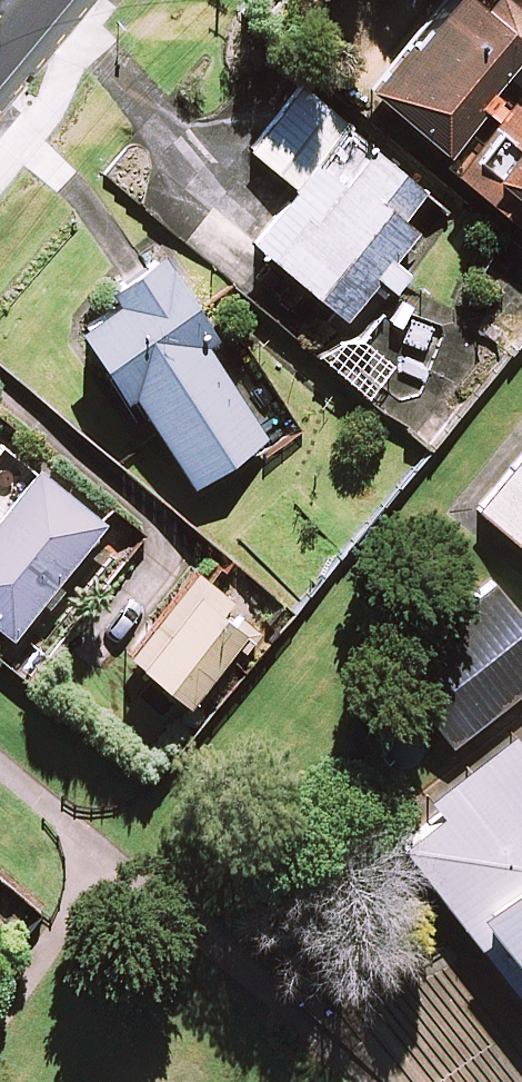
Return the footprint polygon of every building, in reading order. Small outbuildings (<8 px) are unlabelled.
[(512,0),(449,0),(371,91),(443,153),(436,161),(521,235),(521,8),(512,0)] [(426,189),(302,87),(251,150),(296,187),(251,242),(345,319),(375,282),(391,296),(408,275),(392,262),(416,232),(401,219),(426,189)] [(253,351),(241,359),(222,372),(200,338),(210,332),(157,253),(106,287),(115,300),(75,328),(122,399),(130,394),(192,486),(253,445),(262,458),(305,429),(253,351)] [(475,511),(521,551),(521,455),(475,511)] [(11,638),(103,524),(30,464),(0,501),(0,629),(11,638)] [(227,600),(193,570),(123,649),(183,702),(243,635),(217,612),(227,600)] [(497,583),(388,673),(447,744),(521,683),(521,613),(497,583)] [(511,734),(428,798),(438,814),(403,845),(521,1004),(521,742),(511,734)]
